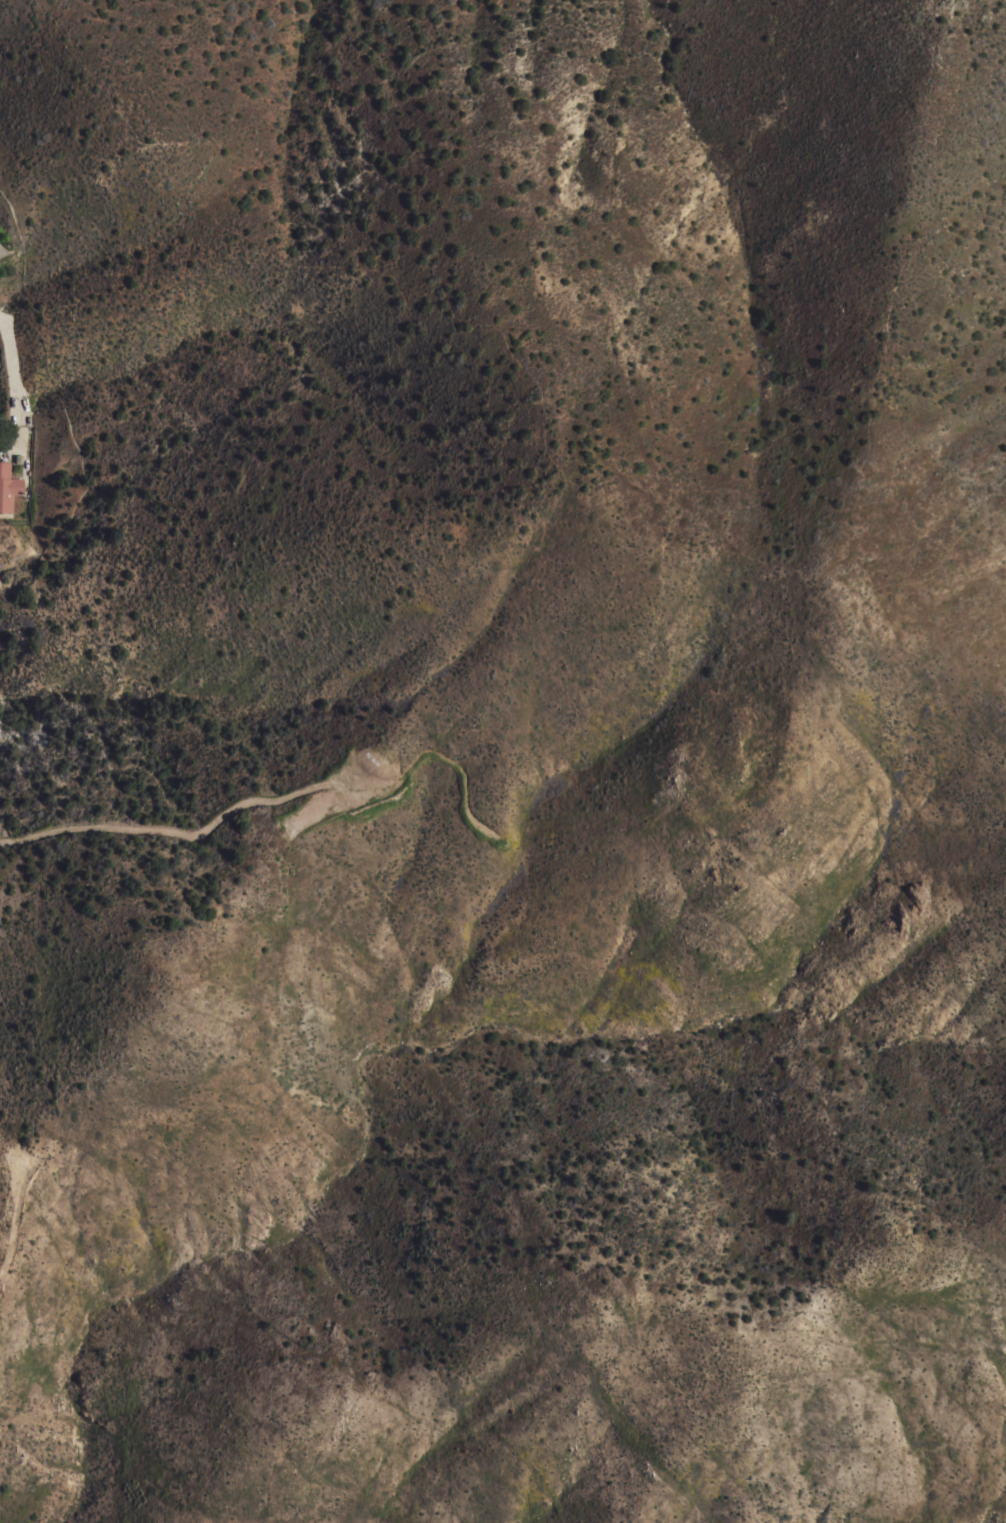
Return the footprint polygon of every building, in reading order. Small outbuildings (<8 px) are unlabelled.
[(12,512),(0,512),(0,461),(10,461),(9,477),(23,477),(22,494),(12,494),(12,512)]
